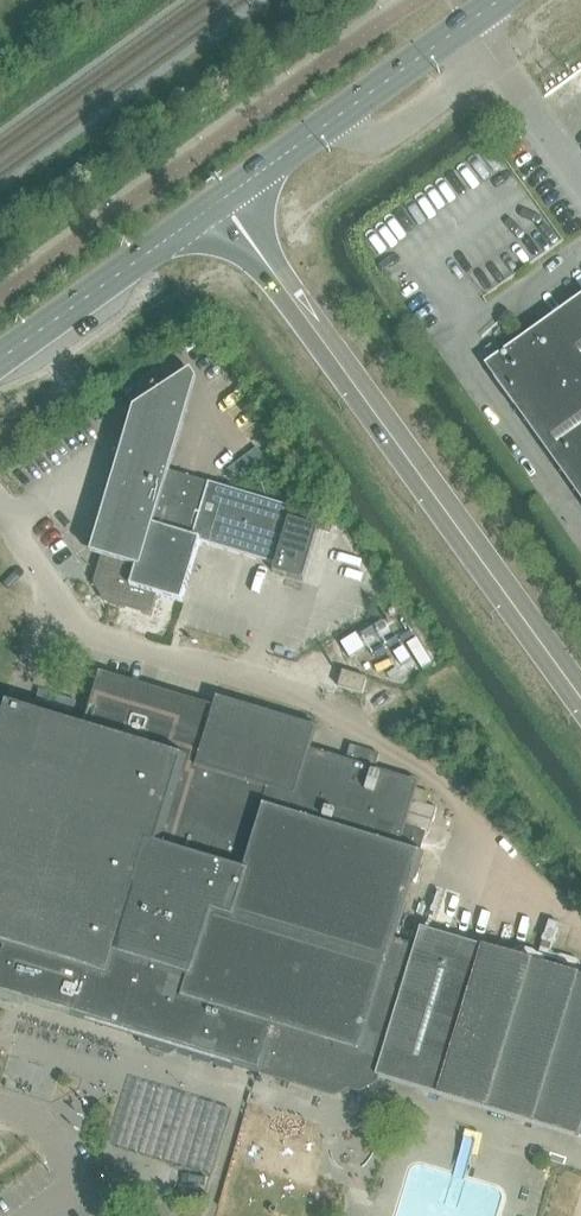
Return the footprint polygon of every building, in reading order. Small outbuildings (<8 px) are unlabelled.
[(486,366),(580,499),(580,299),(558,315),(571,334),(559,343),(526,338),(486,366)] [(96,581),(95,583),(105,601),(109,603),(126,608),(143,612),(142,613),(151,616),(157,596),(183,603),(201,543),(277,566),(274,574),(304,583),(320,529),(291,520),(294,509),(210,484),(170,472),(168,471),(173,455),(186,410),(158,401),(140,413),(137,422),(131,443),(136,445),(102,557),(101,561),(106,562),(104,569),(99,568),(97,575),(96,579),(97,579),(96,581)] [(155,687),(151,697),(95,680),(81,729),(9,707),(0,735),(0,945),(3,946),(0,954),(0,998),(24,1005),(25,1000),(141,1035),(147,1046),(157,1049),(169,1052),(180,1047),(335,1094),(349,1087),(360,1090),(375,1085),(376,1076),(580,1139),(580,977),(421,929),(415,950),(394,943),(420,856),(398,849),(405,827),(430,834),(437,808),(412,801),(418,784),(375,771),(380,755),(352,746),(347,762),(309,750),(315,729),(218,699),(216,705),(155,687)]
